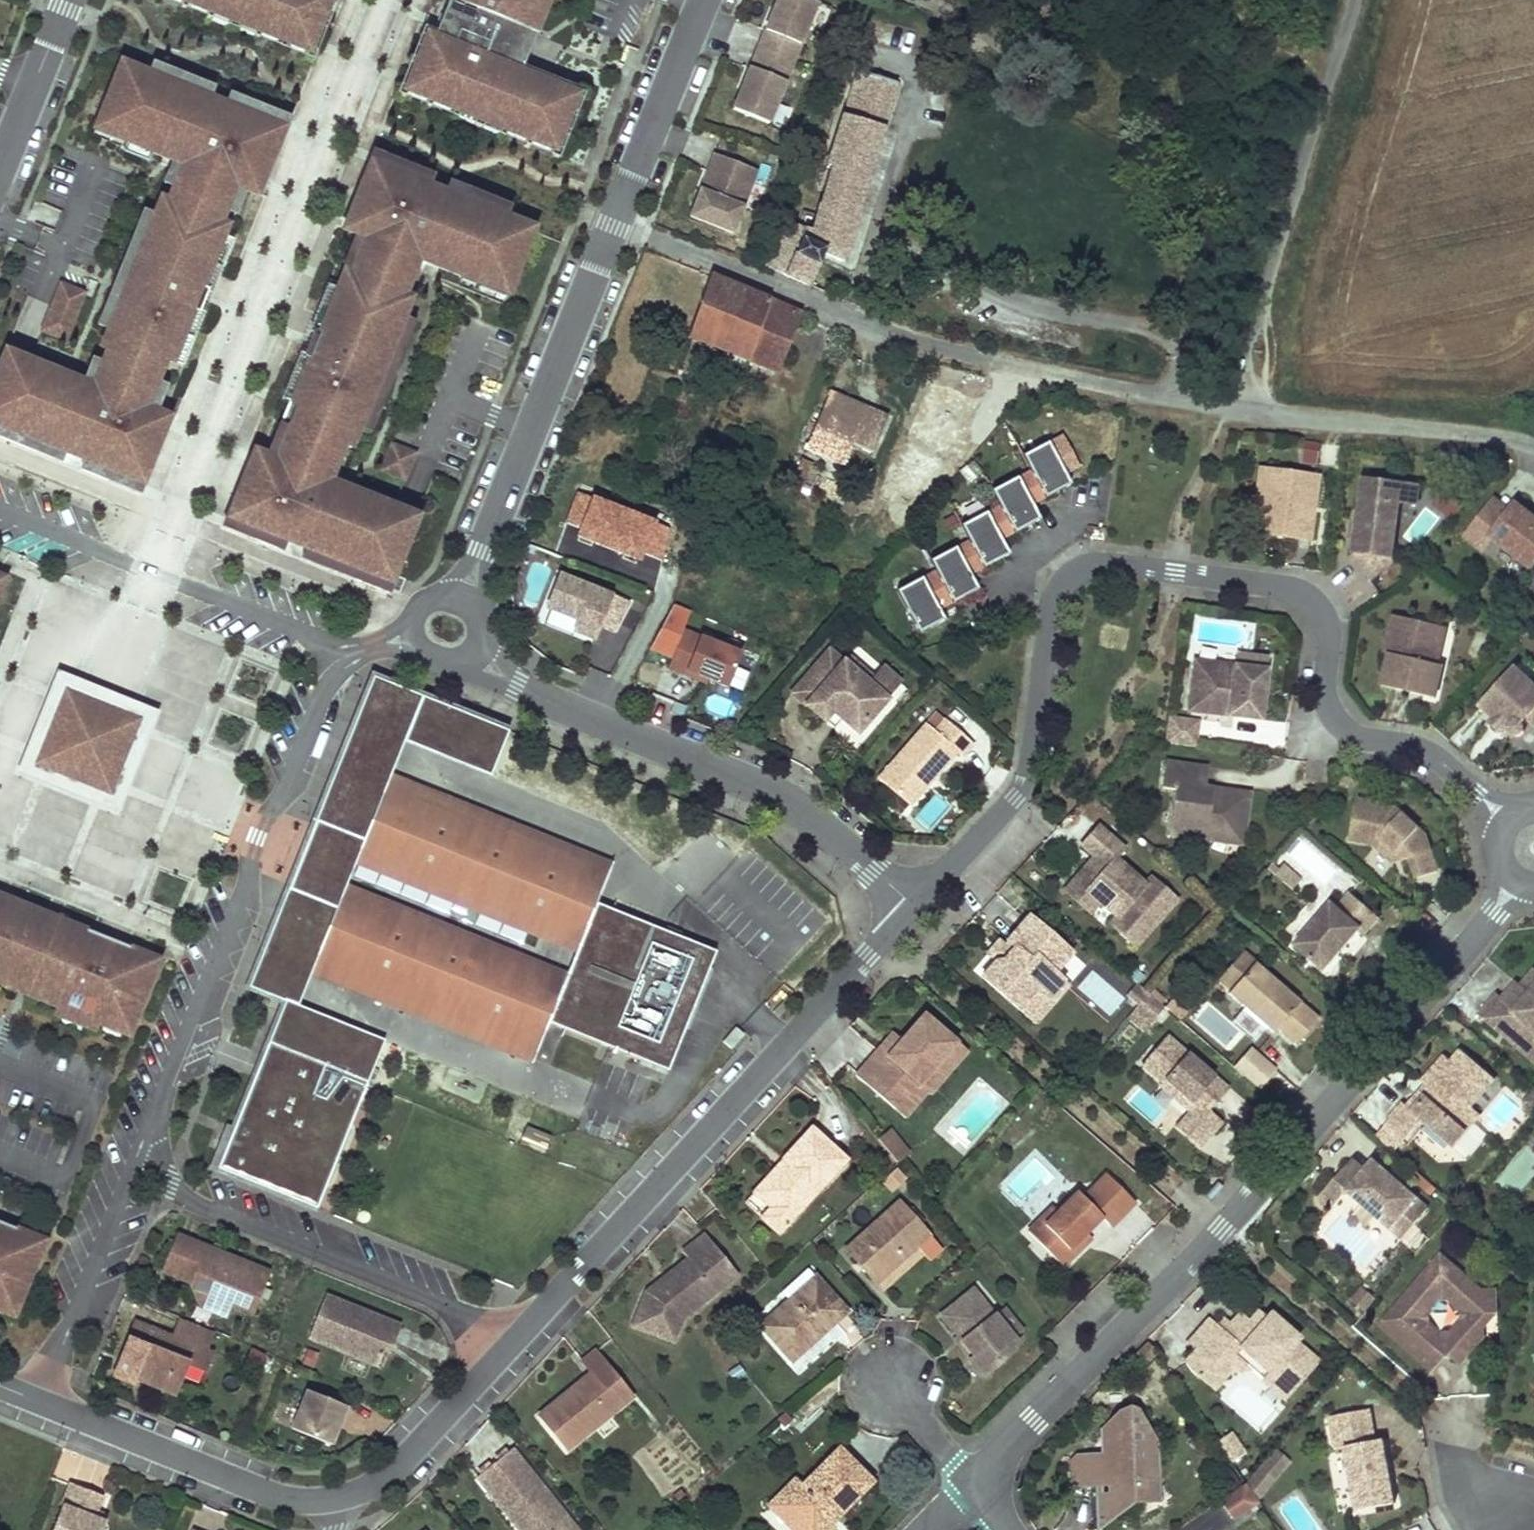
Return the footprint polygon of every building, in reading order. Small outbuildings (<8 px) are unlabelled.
[(304,47),(314,21),(304,18),(311,0),(182,0),(207,9),(208,6),(250,22),(248,25),(304,47)] [(322,0),(311,0),(304,18),(314,21),(322,0)] [(441,13),(447,16),(440,32),(435,30),(433,35),(438,37),(425,69),(413,64),(403,93),(554,155),(564,128),(558,125),(563,112),(569,115),(576,100),(513,70),(515,61),(510,59),(516,43),(521,45),(528,28),(522,25),(526,15),(532,18),(539,0),(447,0),(441,13)] [(733,110),(766,123),(814,5),(803,0),(777,0),(733,110)] [(440,32),(447,16),(441,13),(435,30),(440,32)] [(528,28),(532,18),(526,15),(522,25),(528,28)] [(433,35),(426,32),(413,64),(425,69),(438,37),(433,35)] [(515,61),(521,45),(516,43),(510,59),(515,61)] [(785,223),(768,267),(808,285),(822,253),(844,259),(859,216),(857,215),(904,61),(866,48),(848,108),(849,109),(846,117),(841,116),(825,166),(832,168),(812,232),(785,223)] [(153,62),(147,74),(275,124),(264,154),(254,150),(246,170),(265,177),(288,118),(229,94),(226,103),(207,96),(211,86),(153,62)] [(118,63),(96,119),(185,154),(166,200),(173,202),(114,351),(106,349),(92,386),(48,369),(46,374),(31,367),(33,362),(5,350),(0,362),(0,437),(6,440),(10,430),(134,478),(153,430),(162,433),(169,416),(145,407),(165,359),(172,362),(192,311),(199,312),(207,290),(202,288),(222,236),(215,233),(224,209),(234,185),(244,189),(258,194),(265,177),(246,170),(254,150),(264,154),(275,124),(147,74),(118,63)] [(564,128),(569,115),(563,112),(558,125),(564,128)] [(365,219),(373,200),(364,196),(380,155),(372,151),(348,212),(365,219)] [(348,231),(364,237),(343,292),(336,289),(318,333),(313,330),(302,358),(308,360),(292,402),(299,405),(276,460),(259,453),(251,450),(245,468),(263,475),(256,494),(247,490),(234,521),(358,570),(354,580),(386,592),(418,517),(388,504),(385,511),(369,504),(373,499),(329,482),(343,444),(351,447),(359,426),(401,319),(409,298),(404,295),(418,261),(462,278),(464,272),(509,290),(533,231),(503,219),(507,207),(449,184),(445,192),(428,184),(432,175),(380,155),(364,196),(373,200),(365,219),(348,212),(342,228),(348,231)] [(714,157),(690,217),(727,232),(751,171),(714,157)] [(235,213),(244,189),(234,185),(224,209),(235,213)] [(343,292),(364,237),(348,231),(298,356),(302,358),(313,330),(318,333),(336,289),(343,292)] [(503,305),(509,290),(464,272),(462,278),(458,287),(503,305)] [(711,276),(685,339),(725,356),(746,365),(774,376),(800,313),(711,276)] [(178,364),(199,312),(192,311),(172,362),(178,364)] [(55,314),(46,337),(71,346),(80,323),(55,314)] [(413,323),(401,319),(359,426),(369,431),(413,323)] [(292,402),(308,360),(302,358),(298,356),(259,453),(276,460),(299,405),(292,402)] [(725,356),(723,361),(744,370),(746,365),(725,356)] [(829,391),(803,452),(842,468),(851,445),(871,453),(887,416),(829,391)] [(138,493),(162,433),(153,430),(134,478),(10,430),(6,440),(138,493)] [(997,487),(1011,514),(1031,503),(1063,486),(1058,476),(1065,473),(1079,465),(1062,433),(1022,455),(1030,469),(997,487)] [(1296,460),(1313,464),(1319,443),(1301,439),(1296,460)] [(407,480),(416,457),(391,447),(381,470),(407,480)] [(1259,466),(1251,531),(1274,534),(1310,538),(1313,510),(1308,510),(1309,504),(1314,505),(1317,473),(1259,466)] [(358,570),(234,521),(247,490),(256,494),(263,475),(245,468),(222,527),(354,580),(358,570)] [(1065,473),(1058,476),(1063,486),(1070,483),(1065,473)] [(1419,484),(1364,476),(1362,494),(1401,499),(1417,501),(1419,484)] [(997,487),(992,490),(999,504),(1000,503),(1015,531),(1039,518),(1031,503),(1011,514),(997,487)] [(1401,499),(1362,494),(1360,509),(1355,508),(1351,537),(1356,537),(1354,553),(1352,555),(1362,567),(1371,578),(1395,559),(1393,557),(1401,499)] [(1517,503),(1511,510),(1495,497),(1462,539),(1483,555),(1492,543),(1531,573),(1533,570),(1533,516),(1517,503)] [(999,504),(966,522),(980,549),(1001,538),(1015,531),(1000,503),(999,504)] [(966,522),(961,525),(968,539),(969,539),(984,566),(1008,553),(1001,538),(980,549),(966,522)] [(968,539),(936,558),(950,584),(969,574),(984,566),(969,539),(968,539)] [(936,558),(930,561),(935,569),(936,569),(953,601),(977,588),(969,574),(950,584),(936,558)] [(935,569),(896,590),(918,632),(937,622),(932,612),(938,609),(953,601),(936,569),(935,569)] [(612,633),(626,605),(559,579),(547,610),(578,623),(574,633),(594,641),(598,628),(612,633)] [(938,609),(932,612),(937,622),(944,619),(938,609)] [(1431,621),(1393,613),(1385,651),(1390,652),(1382,684),(1436,694),(1443,661),(1438,660),(1434,659),(1435,655),(1439,656),(1443,639),(1428,636),(1431,621)] [(1446,625),(1431,621),(1428,636),(1443,639),(1446,625)] [(728,687),(741,654),(682,631),(668,669),(696,679),(697,675),(707,679),(728,687)] [(829,650),(792,692),(823,719),(832,710),(841,718),(857,732),(890,693),(871,677),(847,656),(843,662),(829,650)] [(1214,662),(1193,660),(1192,670),(1213,672),(1214,662)] [(1213,672),(1192,670),(1188,702),(1228,707),(1227,714),(1259,718),(1266,669),(1229,664),(1214,662),(1213,672)] [(881,666),(871,677),(890,693),(900,682),(881,666)] [(1482,704),(1492,714),(1509,729),(1512,732),(1514,733),(1515,734),(1518,735),(1520,735),(1522,734),(1523,733),(1525,731),(1526,729),(1526,727),(1525,724),(1523,721),(1528,716),(1533,722),(1533,684),(1516,667),(1482,704)] [(159,711),(57,670),(15,772),(118,813),(159,711)] [(607,870),(497,826),(501,818),(390,774),(403,741),(417,706),(449,719),(453,709),(373,677),(352,727),(361,730),(353,750),(345,747),(313,825),(338,835),(331,852),(354,861),(575,949),(564,975),(344,887),(321,878),(314,895),(289,885),(248,987),(284,1002),(285,1000),(300,963),(312,968),(533,1056),(546,1024),(665,1072),(682,1029),(676,1027),(701,967),(706,969),(713,953),(593,905),(607,870)] [(1228,707),(1188,702),(1188,710),(1227,714),(1228,707)] [(490,776),(508,731),(453,709),(449,719),(417,706),(403,741),(490,776)] [(841,718),(832,710),(823,719),(833,727),(841,718)] [(1167,714),(1165,743),(1198,745),(1200,717),(1167,714)] [(1509,729),(1492,714),(1489,717),(1490,719),(1490,720),(1490,722),(1491,725),(1492,727),(1492,728),(1494,730),(1495,731),(1496,731),(1497,732),(1499,732),(1502,732),(1503,732),(1505,733),(1506,733),(1509,729)] [(926,723),(878,778),(885,784),(909,805),(926,786),(921,781),(929,773),(934,777),(956,751),(961,756),(973,743),(945,718),(934,730),(926,723)] [(353,750),(361,730),(352,727),(345,747),(353,750)] [(1213,788),(1205,787),(1208,767),(1166,761),(1162,787),(1175,789),(1169,833),(1228,841),(1230,832),(1244,834),(1249,793),(1223,789),(1223,793),(1212,792),(1213,788)] [(921,781),(926,786),(934,777),(929,773),(921,781)] [(1358,798),(1349,838),(1375,844),(1382,838),(1400,850),(1403,858),(1413,855),(1420,876),(1433,872),(1440,870),(1429,833),(1395,806),(1358,798)] [(610,862),(501,818),(497,826),(607,870),(610,862)] [(344,887),(354,861),(331,852),(338,835),(313,825),(289,885),(314,895),(321,878),(344,887)] [(1088,862),(1068,884),(1081,895),(1085,890),(1098,902),(1115,917),(1109,924),(1134,946),(1175,899),(1150,877),(1144,884),(1114,858),(1123,848),(1097,826),(1080,844),(1093,856),(1105,867),(1100,872),(1088,862)] [(1244,834),(1230,832),(1228,841),(1242,843),(1244,834)] [(1305,837),(1287,855),(1311,878),(1329,860),(1305,837)] [(1382,838),(1375,844),(1397,860),(1403,858),(1400,850),(1382,838)] [(1105,867),(1093,856),(1088,862),(1100,872),(1105,867)] [(1068,884),(1063,890),(1088,912),(1098,902),(1085,890),(1081,895),(1068,884)] [(1331,902),(1294,944),(1324,970),(1345,945),(1358,930),(1363,935),(1379,917),(1350,891),(1336,907),(1331,902)] [(0,896),(0,908),(84,941),(87,931),(0,896)] [(38,981),(62,991),(56,1007),(99,1025),(103,1015),(132,1027),(155,970),(126,958),(124,964),(82,946),(84,941),(0,908),(0,966),(38,981)] [(1070,951),(1028,915),(1006,940),(1014,946),(1002,960),(994,960),(980,976),(1017,1007),(1030,992),(1041,1002),(1062,978),(1053,971),(1070,951)] [(126,958),(130,949),(104,938),(87,931),(84,941),(82,946),(124,964),(126,958)] [(1014,946),(1006,940),(1002,944),(997,940),(986,953),(994,960),(1002,960),(1014,946)] [(159,960),(130,949),(126,958),(155,970),(159,960)] [(1220,979),(1231,989),(1254,962),(1243,952),(1220,979)] [(1231,989),(1228,991),(1274,1031),(1277,1027),(1296,1044),(1305,1033),(1318,1017),(1254,962),(1231,989)] [(308,976),(312,968),(300,963),(285,1000),(297,1005),(308,976)] [(682,1029),(706,969),(701,967),(676,1027),(682,1029)] [(533,1056),(312,968),(308,976),(530,1064),(533,1056)] [(1524,1032),(1533,1041),(1533,974),(1533,973),(1519,989),(1515,985),(1501,1002),(1496,997),(1480,1016),(1514,1044),(1524,1032)] [(1030,992),(1017,1007),(1035,1023),(1068,984),(1062,978),(1041,1002),(1030,992)] [(1130,996),(1139,1004),(1149,993),(1137,982),(1131,989),(1127,993),(1130,996)] [(1152,1021),(1165,1007),(1149,993),(1139,1004),(1136,1007),(1152,1021)] [(279,1048),(297,1005),(285,1000),(284,1002),(268,1044),(279,1048)] [(373,1069),(385,1040),(297,1005),(279,1048),(312,1062),(318,1047),(373,1069)] [(878,1048),(855,1074),(905,1117),(928,1091),(920,1084),(942,1059),(952,1069),(967,1051),(924,1013),(901,1039),(887,1055),(878,1048)] [(723,1041),(732,1049),(745,1035),(736,1027),(723,1041)] [(892,1032),(878,1048),(887,1055),(901,1039),(892,1032)] [(1514,1044),(1533,1062),(1533,1041),(1524,1032),(1514,1044)] [(1141,1064),(1162,1082),(1168,1075),(1197,1101),(1189,1111),(1176,1125),(1200,1145),(1221,1121),(1207,1109),(1217,1098),(1212,1094),(1222,1083),(1167,1035),(1141,1064)] [(317,1210),(373,1069),(318,1047),(312,1062),(279,1048),(268,1044),(263,1056),(270,1059),(261,1082),(254,1079),(230,1137),(217,1170),(317,1210)] [(1256,1088),(1275,1067),(1249,1044),(1231,1064),(1256,1088)] [(1466,1117),(1498,1083),(1466,1053),(1456,1064),(1449,1058),(1425,1083),(1429,1087),(1437,1095),(1431,1102),(1427,1098),(1407,1120),(1446,1156),(1475,1125),(1466,1117)] [(261,1082),(270,1059),(263,1056),(254,1079),(261,1082)] [(928,1091),(931,1094),(952,1069),(942,1059),(920,1084),(928,1091)] [(1162,1082),(1160,1085),(1189,1111),(1197,1101),(1168,1075),(1162,1082)] [(1222,1083),(1212,1094),(1217,1098),(1227,1087),(1222,1083)] [(1437,1095),(1429,1087),(1403,1116),(1407,1120),(1427,1098),(1431,1102),(1437,1095)] [(1532,1120),(1533,1117),(1533,1090),(1523,1102),(1523,1112),(1532,1120)] [(521,1146),(545,1152),(551,1132),(526,1125),(521,1146)] [(847,1159),(811,1126),(782,1158),(783,1159),(788,1163),(758,1196),(770,1207),(788,1223),(847,1159)] [(890,1128),(879,1137),(892,1154),(903,1145),(890,1128)] [(1400,1146),(1411,1137),(1405,1130),(1399,1129),(1391,1135),(1400,1146)] [(217,1170),(230,1137),(224,1134),(210,1168),(217,1170)] [(903,1145),(892,1154),(898,1161),(909,1152),(903,1145)] [(758,1196),(788,1163),(783,1159),(753,1192),(758,1196)] [(1365,1171),(1352,1160),(1335,1179),(1347,1192),(1365,1171)] [(1347,1192),(1335,1179),(1320,1196),(1333,1208),(1347,1192)] [(1039,1221),(1027,1234),(1062,1269),(1085,1246),(1080,1240),(1085,1235),(1100,1219),(1109,1228),(1122,1216),(1101,1195),(1089,1207),(1077,1194),(1057,1213),(1045,1226),(1039,1221)] [(848,1249),(877,1282),(930,1236),(901,1203),(848,1249)] [(788,1223),(770,1207),(761,1216),(760,1217),(779,1234),(788,1223)] [(1052,1208),(1039,1221),(1045,1226),(1057,1213),(1052,1208)] [(1414,1226),(1402,1216),(1391,1229),(1402,1239),(1414,1226)] [(15,1230),(0,1224),(0,1242),(9,1246),(11,1240),(15,1230)] [(41,1252),(45,1242),(44,1242),(15,1230),(11,1240),(41,1252)] [(645,1291),(632,1326),(673,1342),(682,1318),(716,1292),(707,1280),(728,1262),(705,1233),(682,1252),(687,1258),(662,1278),(665,1282),(660,1286),(657,1282),(645,1291)] [(1085,1235),(1080,1240),(1085,1246),(1090,1240),(1085,1235)] [(184,1266),(194,1243),(175,1236),(165,1259),(184,1266)] [(18,1309),(41,1252),(11,1240),(9,1246),(0,1242),(0,1302),(18,1309)] [(184,1266),(165,1259),(161,1270),(190,1281),(201,1305),(206,1304),(210,1302),(214,1301),(219,1300),(223,1300),(253,1312),(268,1273),(228,1258),(229,1257),(194,1243),(184,1266)] [(1441,1255),(1381,1324),(1432,1369),(1443,1357),(1444,1353),(1452,1354),(1450,1359),(1459,1366),(1480,1340),(1480,1332),(1481,1322),(1482,1319),(1483,1309),(1481,1306),(1480,1288),(1441,1255)] [(738,1274),(728,1262),(707,1280),(716,1292),(738,1274)] [(764,1327),(794,1360),(849,1311),(809,1267),(783,1290),(793,1301),(764,1327)] [(1359,1285),(1349,1299),(1365,1311),(1375,1297),(1359,1285)] [(1494,1289),(1480,1288),(1481,1306),(1483,1309),(1482,1319),(1481,1322),(1480,1332),(1493,1329),(1494,1289)] [(974,1290),(942,1315),(975,1356),(970,1360),(983,1377),(998,1364),(1017,1343),(974,1290)] [(399,1329),(325,1297),(307,1338),(375,1368),(382,1353),(386,1344),(392,1346),(399,1329)] [(18,1309),(0,1302),(0,1313),(14,1318),(18,1309)] [(1277,1387),(1288,1397),(1317,1363),(1294,1343),(1297,1339),(1269,1315),(1266,1319),(1258,1312),(1240,1333),(1224,1319),(1217,1327),(1209,1320),(1201,1330),(1186,1347),(1194,1353),(1185,1363),(1202,1378),(1213,1366),(1226,1377),(1231,1372),(1229,1362),(1249,1360),(1275,1382),(1277,1387)] [(173,1337),(133,1323),(128,1340),(146,1348),(140,1363),(132,1361),(125,1375),(137,1380),(170,1395),(177,1377),(169,1375),(178,1362),(205,1372),(212,1354),(203,1352),(213,1332),(180,1321),(173,1337)] [(388,1355),(392,1346),(386,1344),(382,1353),(388,1355)] [(539,1416),(566,1449),(632,1395),(595,1350),(582,1361),(591,1373),(573,1388),(576,1392),(569,1398),(565,1394),(539,1416)] [(1229,1362),(1231,1372),(1248,1369),(1285,1401),(1288,1397),(1277,1387),(1275,1382),(1249,1360),(1229,1362)] [(565,1394),(569,1398),(576,1392),(573,1388),(565,1394)] [(346,1407),(306,1391),(291,1429),(331,1445),(346,1407)] [(1371,1408),(1329,1416),(1335,1449),(1345,1447),(1357,1509),(1397,1501),(1391,1473),(1387,1474),(1385,1467),(1390,1466),(1384,1438),(1377,1440),(1371,1408)] [(1070,1488),(1098,1487),(1099,1529),(1101,1529),(1118,1518),(1119,1505),(1160,1504),(1159,1449),(1149,1450),(1149,1431),(1140,1431),(1140,1415),(1119,1415),(1119,1431),(1102,1431),(1102,1450),(1115,1463),(1111,1468),(1097,1456),(1076,1457),(1069,1464),(1070,1488)] [(1231,1428),(1214,1439),(1229,1461),(1245,1451),(1231,1428)] [(1279,1474),(1291,1459),(1277,1447),(1264,1462),(1279,1474)] [(476,1478),(518,1529),(577,1529),(564,1514),(561,1517),(555,1509),(558,1507),(512,1449),(487,1469),(476,1478)] [(773,1512),(790,1529),(829,1529),(830,1525),(825,1521),(836,1510),(840,1515),(872,1484),(838,1449),(800,1485),(794,1479),(780,1493),(787,1499),(773,1512)] [(1111,1468),(1115,1463),(1102,1450),(1097,1456),(1111,1468)] [(1258,1502),(1279,1474),(1264,1462),(1246,1485),(1258,1502)] [(70,1484),(52,1529),(102,1529),(104,1523),(100,1522),(92,1519),(94,1513),(101,1496),(86,1490),(70,1484)] [(1246,1485),(1230,1496),(1220,1502),(1233,1521),(1259,1503),(1258,1502),(1246,1485)] [(787,1499),(780,1493),(767,1506),(773,1512),(787,1499)] [(564,1514),(558,1507),(555,1509),(561,1517),(564,1514)] [(836,1519),(840,1515),(836,1510),(825,1521),(830,1525),(836,1519)] [(102,1516),(94,1513),(92,1519),(100,1522),(102,1516)]
